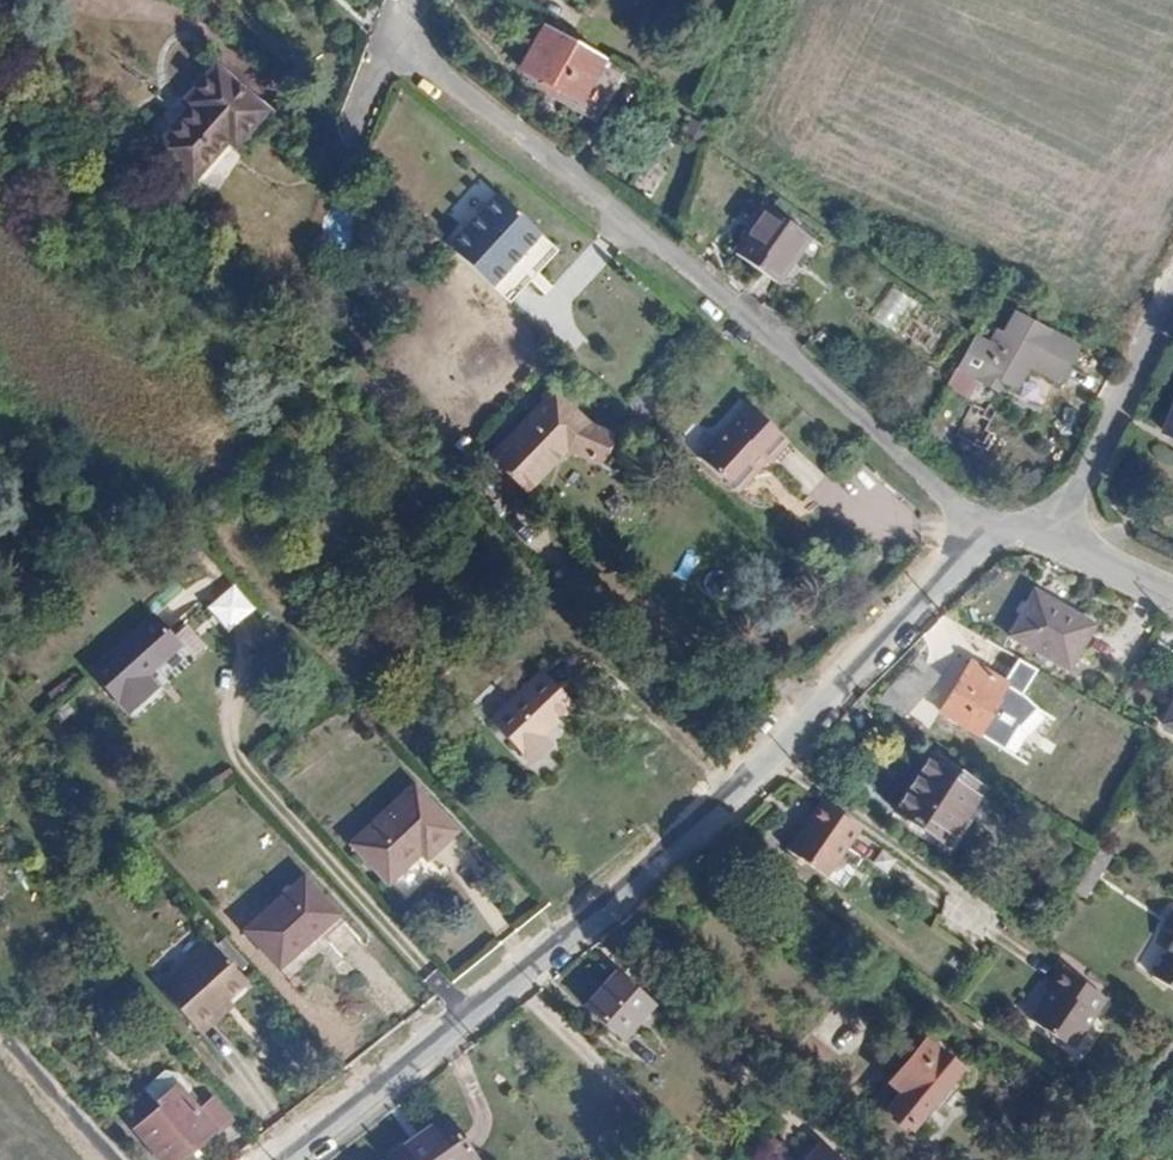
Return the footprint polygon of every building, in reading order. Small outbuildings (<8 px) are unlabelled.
[(549,22),(524,64),(589,107),(615,64),(549,22)] [(196,109),(160,147),(195,181),(231,142),(239,150),(271,115),(223,69),(190,102),(196,109)] [(485,197),(437,249),(500,307),(548,254),(485,197)] [(737,258),(777,286),(810,239),(767,209),(742,242),(745,245),(737,258)] [(992,329),(983,344),(990,348),(972,376),(992,388),(998,378),(1012,387),(1026,363),(1057,382),(1076,348),(1011,310),(998,332),(992,329)] [(1156,433),(1172,441),(1172,395),(1156,433)] [(548,401),(490,467),(525,499),(563,456),(594,470),(605,442),(584,433),(548,401)] [(762,415),(717,472),(753,500),(761,500),(772,486),(769,479),(780,466),(786,470),(803,448),(762,415)] [(201,606),(222,632),(251,609),(230,583),(201,606)] [(1034,595),(1011,635),(1070,668),(1095,625),(1067,609),(1065,612),(1034,595)] [(158,615),(96,671),(134,713),(163,688),(148,670),(156,664),(159,667),(184,645),(158,615)] [(971,664),(941,710),(980,735),(992,717),(989,715),(1007,687),(971,664)] [(485,721),(518,757),(521,755),(530,763),(547,747),(539,738),(572,708),(538,672),(485,721)] [(1164,723),(1172,727),(1172,706),(1164,723)] [(931,757),(894,812),(944,845),(981,788),(931,757)] [(417,793),(354,848),(389,888),(422,859),(429,866),(458,840),(417,793)] [(825,806),(790,855),(830,882),(863,834),(863,833),(825,806)] [(305,881),(244,933),(278,973),(310,945),(308,941),(336,916),(305,881)] [(214,947),(161,993),(195,1032),(227,1005),(247,988),(214,947)] [(1172,986),(1172,958),(1167,954),(1154,974),(1172,986)] [(1051,984),(1028,1016),(1068,1045),(1104,996),(1059,963),(1046,981),(1051,984)] [(583,1002),(616,1038),(650,1006),(617,972),(583,1002)] [(227,1005),(195,1032),(201,1039),(234,1012),(227,1005)] [(911,1025),(895,1044),(904,1051),(919,1031),(911,1025)] [(887,1054),(905,1069),(910,1063),(944,1091),(964,1068),(919,1031),(904,1051),(895,1044),(887,1054)] [(892,1084),(903,1094),(892,1107),(897,1111),(897,1118),(903,1123),(910,1121),(913,1124),(916,1126),(944,1091),(910,1063),(905,1069),(892,1084)] [(145,1091),(156,1105),(177,1087),(184,1095),(192,1088),(180,1073),(166,1074),(145,1091)] [(136,1130),(162,1159),(180,1159),(190,1151),(195,1147),(214,1131),(229,1118),(212,1097),(205,1103),(197,1110),(184,1095),(177,1087),(156,1105),(160,1110),(136,1130)] [(192,1088),(184,1095),(197,1110),(205,1103),(192,1088)] [(391,1159),(475,1159),(443,1116),(388,1156),(391,1159)] [(229,1118),(214,1131),(216,1134),(232,1121),(229,1118)] [(195,1147),(190,1151),(196,1158),(201,1153),(195,1147)] [(823,1147),(812,1159),(837,1159),(823,1147)]
